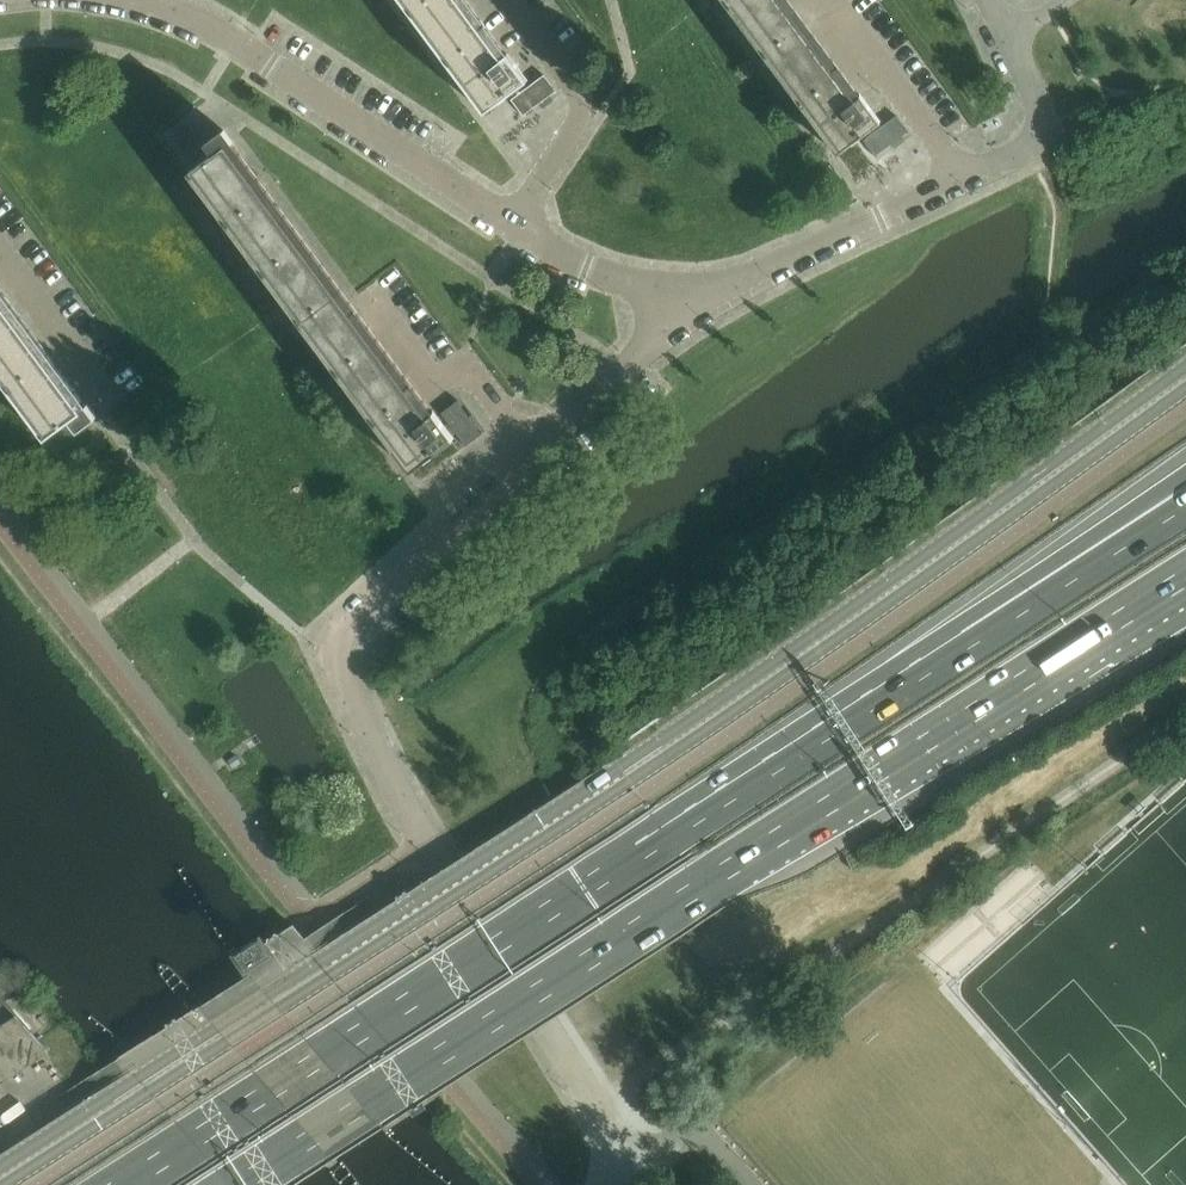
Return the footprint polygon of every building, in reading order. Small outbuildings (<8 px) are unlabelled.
[(508,95),(512,92),(515,97),(512,100),(525,117),(526,116),(525,115),(555,92),(556,94),(558,93),(545,75),(524,91),(521,86),(528,81),(508,53),(507,54),(466,0),(401,0),(485,113),(508,95)] [(861,136),(864,134),(867,138),(864,140),(877,158),(878,157),(877,155),(907,133),(909,134),(910,133),(897,116),(877,131),(874,127),(880,122),(860,94),(859,95),(831,58),(788,0),(723,0),(837,154),(861,136)] [(191,159),(195,157),(209,146),(207,143),(192,123),(174,136),(191,159)] [(225,131),(207,143),(209,146),(195,157),(201,164),(190,172),(411,471),(454,438),(452,436),(456,433),(466,446),(483,433),(483,432),(481,433),(458,403),(460,402),(459,400),(442,413),(449,423),(445,426),(434,411),(433,412),(233,143),(234,143),(225,131)] [(0,288),(0,375),(46,438),(71,419),(79,430),(87,424),(97,416),(88,404),(87,405),(0,288)] [(48,1053),(50,1052),(0,995),(0,1084),(48,1053)]
